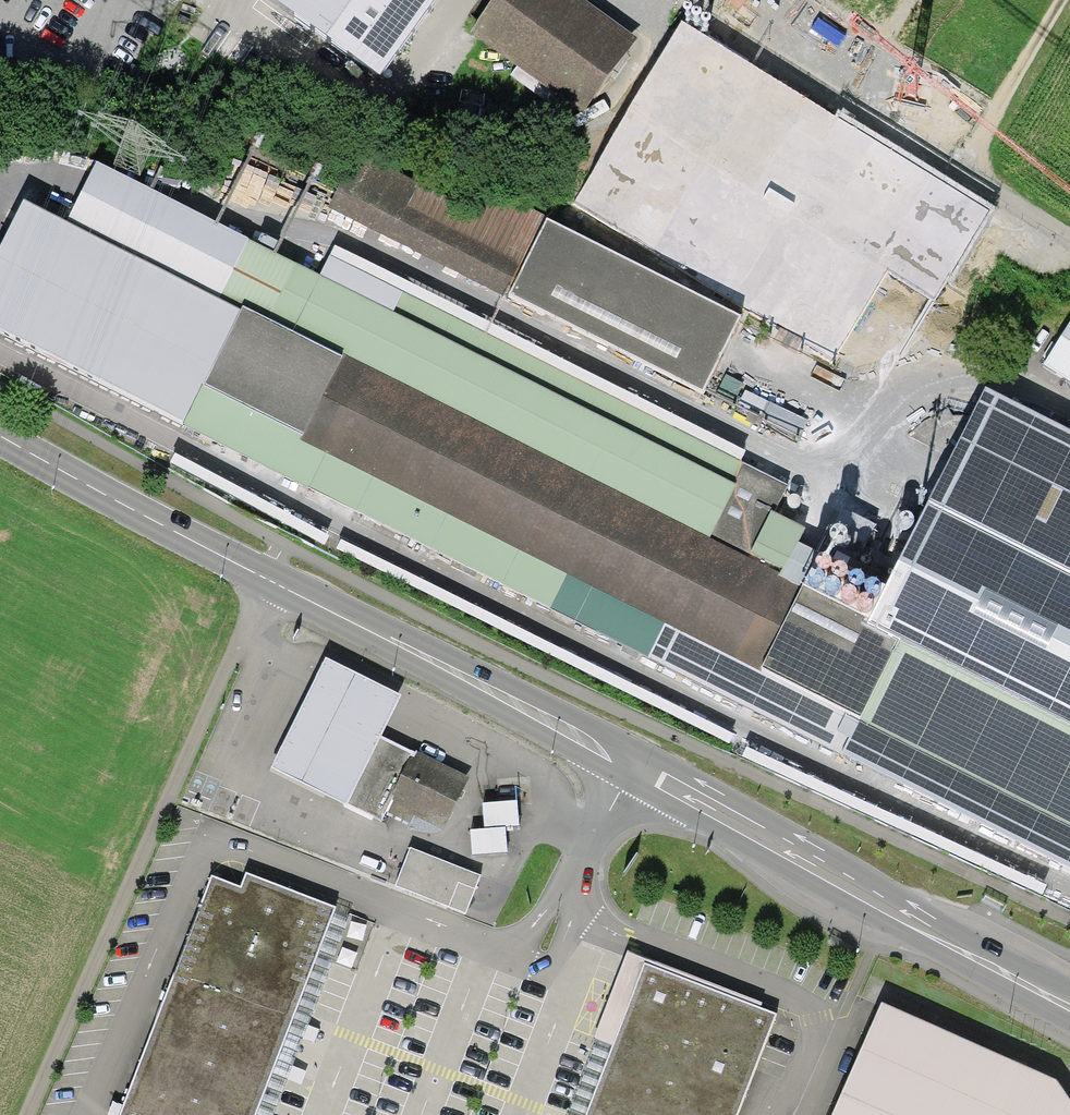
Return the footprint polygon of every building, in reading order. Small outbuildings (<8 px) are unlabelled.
[(381,84),(440,0),(267,0),(381,84)] [(473,34),(577,110),(628,41),(572,0),(497,0),(473,34)] [(474,212),(358,154),(331,208),(507,296),(546,217),(487,188),(474,212)] [(885,588),(795,543),(802,530),(769,513),(783,485),(325,256),(316,274),(90,161),(62,216),(19,195),(0,234),(0,338),(837,757),(854,723),(1069,831),(1069,430),(986,388),(885,588)] [(940,303),(973,244),(889,197),(874,224),(782,173),(764,205),(940,303)] [(906,296),(653,184),(628,241),(880,352),(906,296)] [(546,217),(507,296),(703,394),(742,315),(546,217)] [(1069,380),(1069,324),(1045,365),(1069,380)] [(343,808),(378,737),(396,699),(320,662),(267,772),(343,808)] [(468,780),(378,737),(343,808),(401,836),(409,819),(441,835),(468,780)] [(514,804),(479,806),(481,833),(465,834),(467,858),(504,856),(502,830),(516,829),(514,804)] [(406,851),(390,889),(443,911),(452,885),(472,892),(477,879),(406,851)] [(333,912),(241,876),(235,892),(208,881),(116,1114),(253,1114),(333,912)] [(769,1016),(642,966),(583,1114),(730,1114),(769,1016)] [(836,1114),(1064,1114),(1050,1094),(879,1020),(836,1114)]
